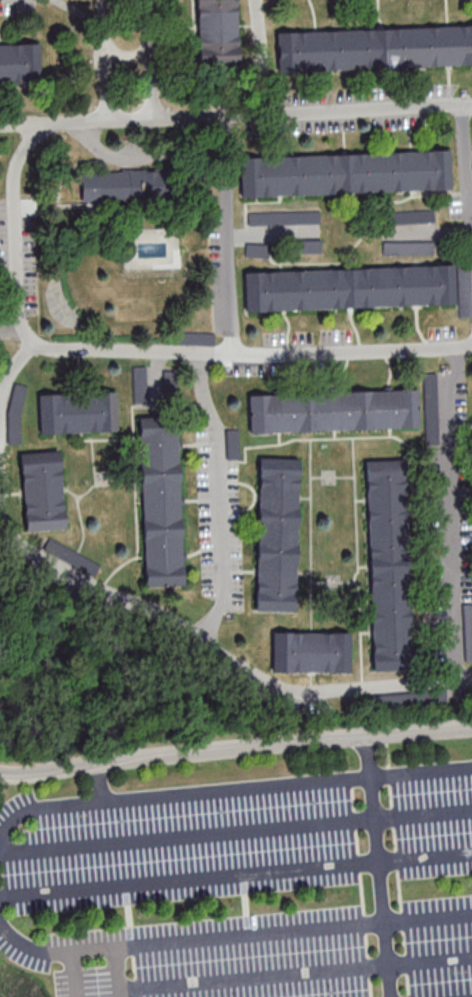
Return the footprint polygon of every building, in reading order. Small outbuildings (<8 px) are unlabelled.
[(238,61),(237,0),(197,0),(198,61),(238,61)] [(275,32),(276,72),(471,66),(471,26),(275,32)] [(41,44),(0,45),(0,85),(41,84),(41,44)] [(450,191),(449,151),(241,156),(242,196),(450,191)] [(81,172),(81,201),(168,201),(168,172),(81,172)] [(320,210),(248,210),(248,224),(320,224),(320,210)] [(299,240),(299,252),(321,252),(321,240),(299,240)] [(456,305),(455,265),(244,271),(245,311),(456,305)] [(459,267),(459,316),(470,316),(470,267),(459,267)] [(425,373),(426,443),(455,442),(454,372),(425,373)] [(22,444),(22,385),(10,385),(10,444),(22,444)] [(418,428),(417,390),(248,394),(249,432),(418,428)] [(119,432),(118,391),(37,394),(38,434),(119,432)] [(143,586),(182,586),(179,416),(140,417),(143,586)] [(241,459),(241,429),(228,429),(228,459),(241,459)] [(64,529),(60,450),(19,453),(24,532),(64,529)] [(255,612),(295,613),(298,458),(258,457),(255,612)] [(370,671),(413,670),(411,460),(367,460),(370,671)] [(43,551),(96,575),(101,562),(49,538),(43,551)] [(350,672),(349,631),(271,632),(272,673),(350,672)]
